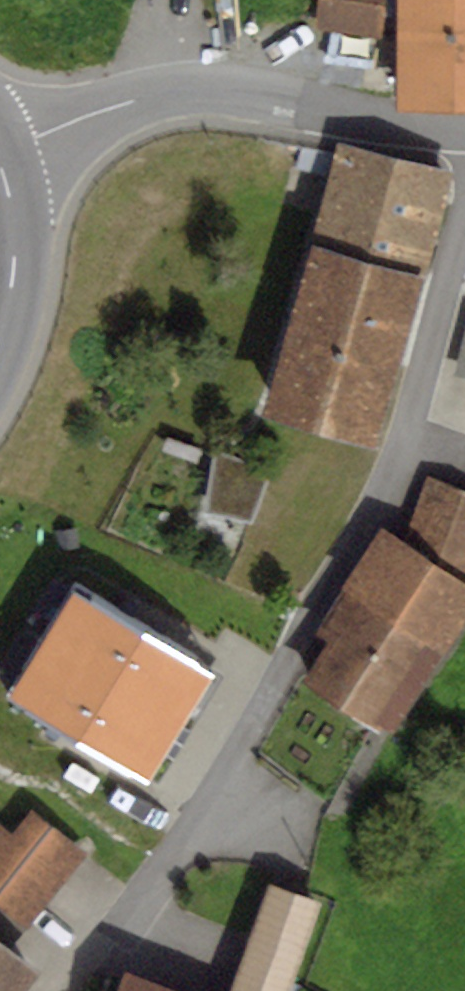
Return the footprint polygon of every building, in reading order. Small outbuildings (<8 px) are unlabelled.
[(314,33),(385,42),(387,102),(464,107),(464,0),(321,0),(314,33)] [(437,180),(342,155),(274,410),(370,435),(437,180)] [(464,410),(464,298),(462,297),(438,404),(464,410)] [(312,672),(390,723),(464,611),(464,498),(426,485),(312,672)] [(199,682),(89,610),(31,699),(141,771),(199,682)] [(0,850),(0,921),(11,931),(73,859),(26,820),(0,850)] [(330,911),(292,896),(256,990),(299,990),(330,911)] [(19,972),(0,957),(0,990),(4,990),(19,972)] [(127,965),(117,990),(194,990),(127,965)]
